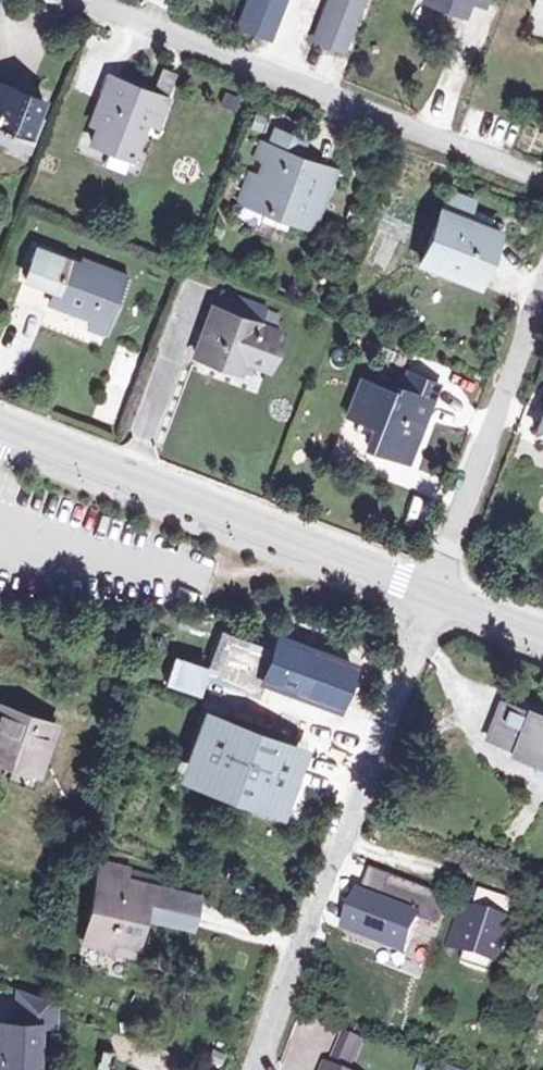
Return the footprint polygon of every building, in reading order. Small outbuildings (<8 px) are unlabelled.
[(240,30),(268,41),(284,0),(251,0),(240,30)] [(363,0),(331,0),(314,45),(342,55),(363,0)] [(420,7),(460,24),(467,5),(482,11),(487,0),(423,0),(420,7)] [(529,17),(542,23),(542,0),(536,0),(529,17)] [(152,98),(117,84),(107,109),(98,105),(89,127),(96,129),(89,146),(110,154),(112,147),(129,153),(140,124),(152,98)] [(26,141),(33,122),(41,101),(0,86),(0,131),(26,141)] [(165,103),(152,98),(140,124),(154,130),(165,103)] [(0,131),(0,139),(28,150),(38,124),(33,122),(26,141),(0,131)] [(275,138),(268,153),(300,166),(306,150),(275,138)] [(254,178),(242,206),(277,220),(310,234),(332,179),(300,166),(268,153),(264,151),(258,167),(265,170),(260,180),(254,178)] [(440,221),(420,270),(475,293),(496,242),(466,230),(474,210),(451,201),(442,222),(440,221)] [(89,270),(36,249),(25,278),(56,291),(51,303),(109,327),(128,281),(90,265),(89,270)] [(196,358),(234,373),(238,361),(246,365),(267,374),(280,340),(257,330),(265,312),(225,296),(217,315),(213,314),(196,358)] [(238,361),(234,373),(241,376),(246,365),(238,361)] [(408,447),(414,449),(436,390),(406,378),(399,395),(394,393),(392,399),(357,387),(344,423),(372,433),(365,455),(399,468),(408,447)] [(535,430),(542,432),(542,408),(535,430)] [(406,470),(414,449),(408,447),(399,468),(406,470)] [(218,659),(257,660),(257,626),(218,625),(218,659)] [(4,709),(0,719),(0,757),(33,770),(49,729),(30,721),(36,703),(31,700),(24,718),(4,709)] [(517,751),(542,761),(542,720),(504,704),(494,728),(522,739),(517,751)] [(314,750),(210,714),(184,783),(289,822),(314,750)] [(490,740),(517,751),(522,739),(494,728),(490,740)] [(133,957),(136,945),(143,918),(146,906),(152,907),(157,890),(159,880),(129,872),(102,865),(84,940),(111,947),(110,951),(133,957)] [(146,906),(143,918),(189,930),(197,901),(157,890),(152,907),(146,906)] [(508,923),(487,914),(474,951),(494,959),(508,923)] [(57,1007),(19,993),(18,1026),(16,1026),(10,1030),(0,1030),(0,1069),(35,1069),(37,1028),(57,1029),(57,1007)] [(351,1068),(361,1042),(346,1035),(336,1062),(351,1068)]
